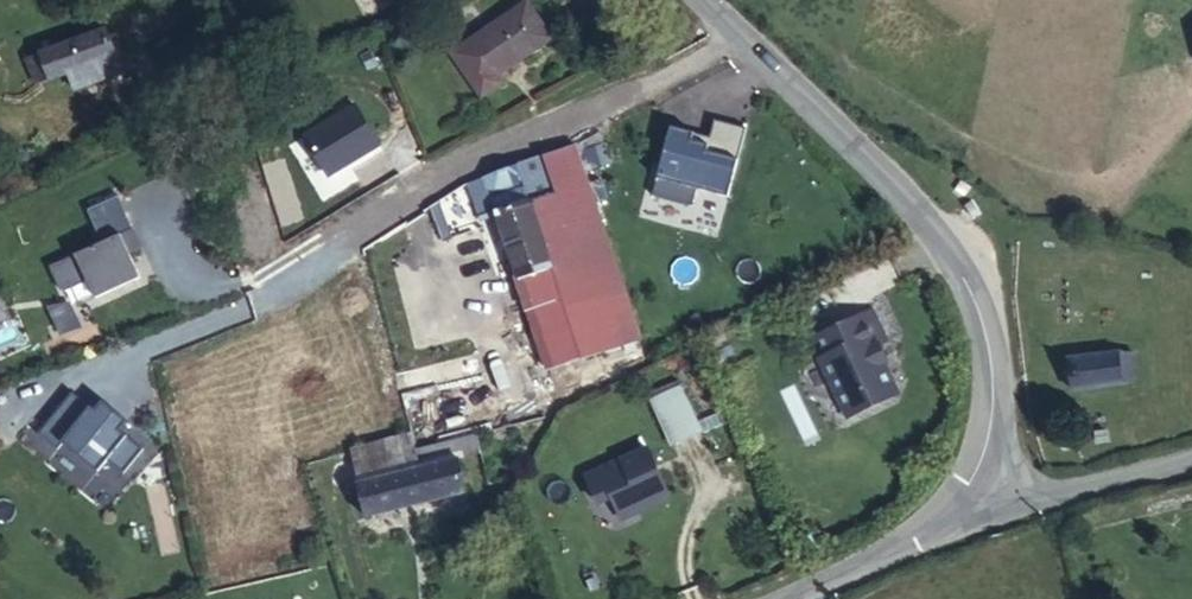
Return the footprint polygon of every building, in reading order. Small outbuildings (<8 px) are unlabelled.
[(498,75),(551,38),(527,3),(453,54),(482,97),(502,83),(498,75)] [(74,87),(122,71),(106,29),(28,57),(38,84),(70,72),(74,87)] [(741,156),(749,127),(718,119),(710,148),(741,156)] [(671,133),(657,194),(696,203),(700,186),(735,194),(746,150),(671,133)] [(475,159),(495,212),(544,359),(548,370),(582,359),(527,201),(523,187),(529,185),(515,144),(475,159)] [(586,180),(527,201),(582,359),(640,341),(586,180)] [(97,296),(150,275),(119,195),(89,207),(103,242),(51,262),(62,290),(91,279),(97,296)] [(871,316),(816,341),(825,360),(819,363),(847,423),(888,404),(892,394),(880,369),(886,367),(879,351),(886,348),(871,316)] [(682,335),(648,344),(675,458),(709,450),(682,335)] [(1137,380),(1135,352),(1120,354),(1120,353),(1069,360),(1072,390),(1123,383),(1123,382),(1137,380)] [(24,447),(107,508),(155,443),(99,401),(95,406),(69,387),(24,447)] [(412,434),(348,450),(356,474),(366,517),(468,491),(455,441),(416,451),(412,434)] [(642,451),(582,480),(596,510),(609,503),(620,525),(667,503),(642,451)]
